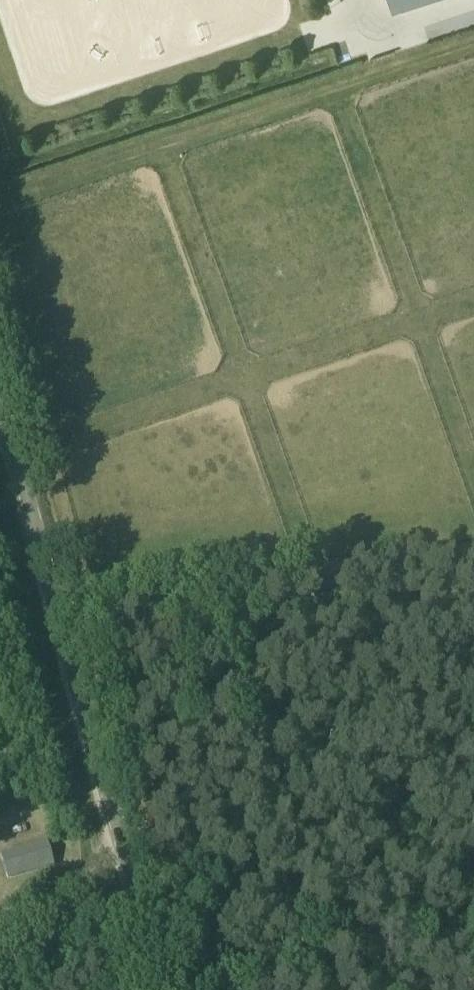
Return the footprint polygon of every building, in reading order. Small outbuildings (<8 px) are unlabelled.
[(1,855),(7,877),(54,863),(47,841),(1,855)]
